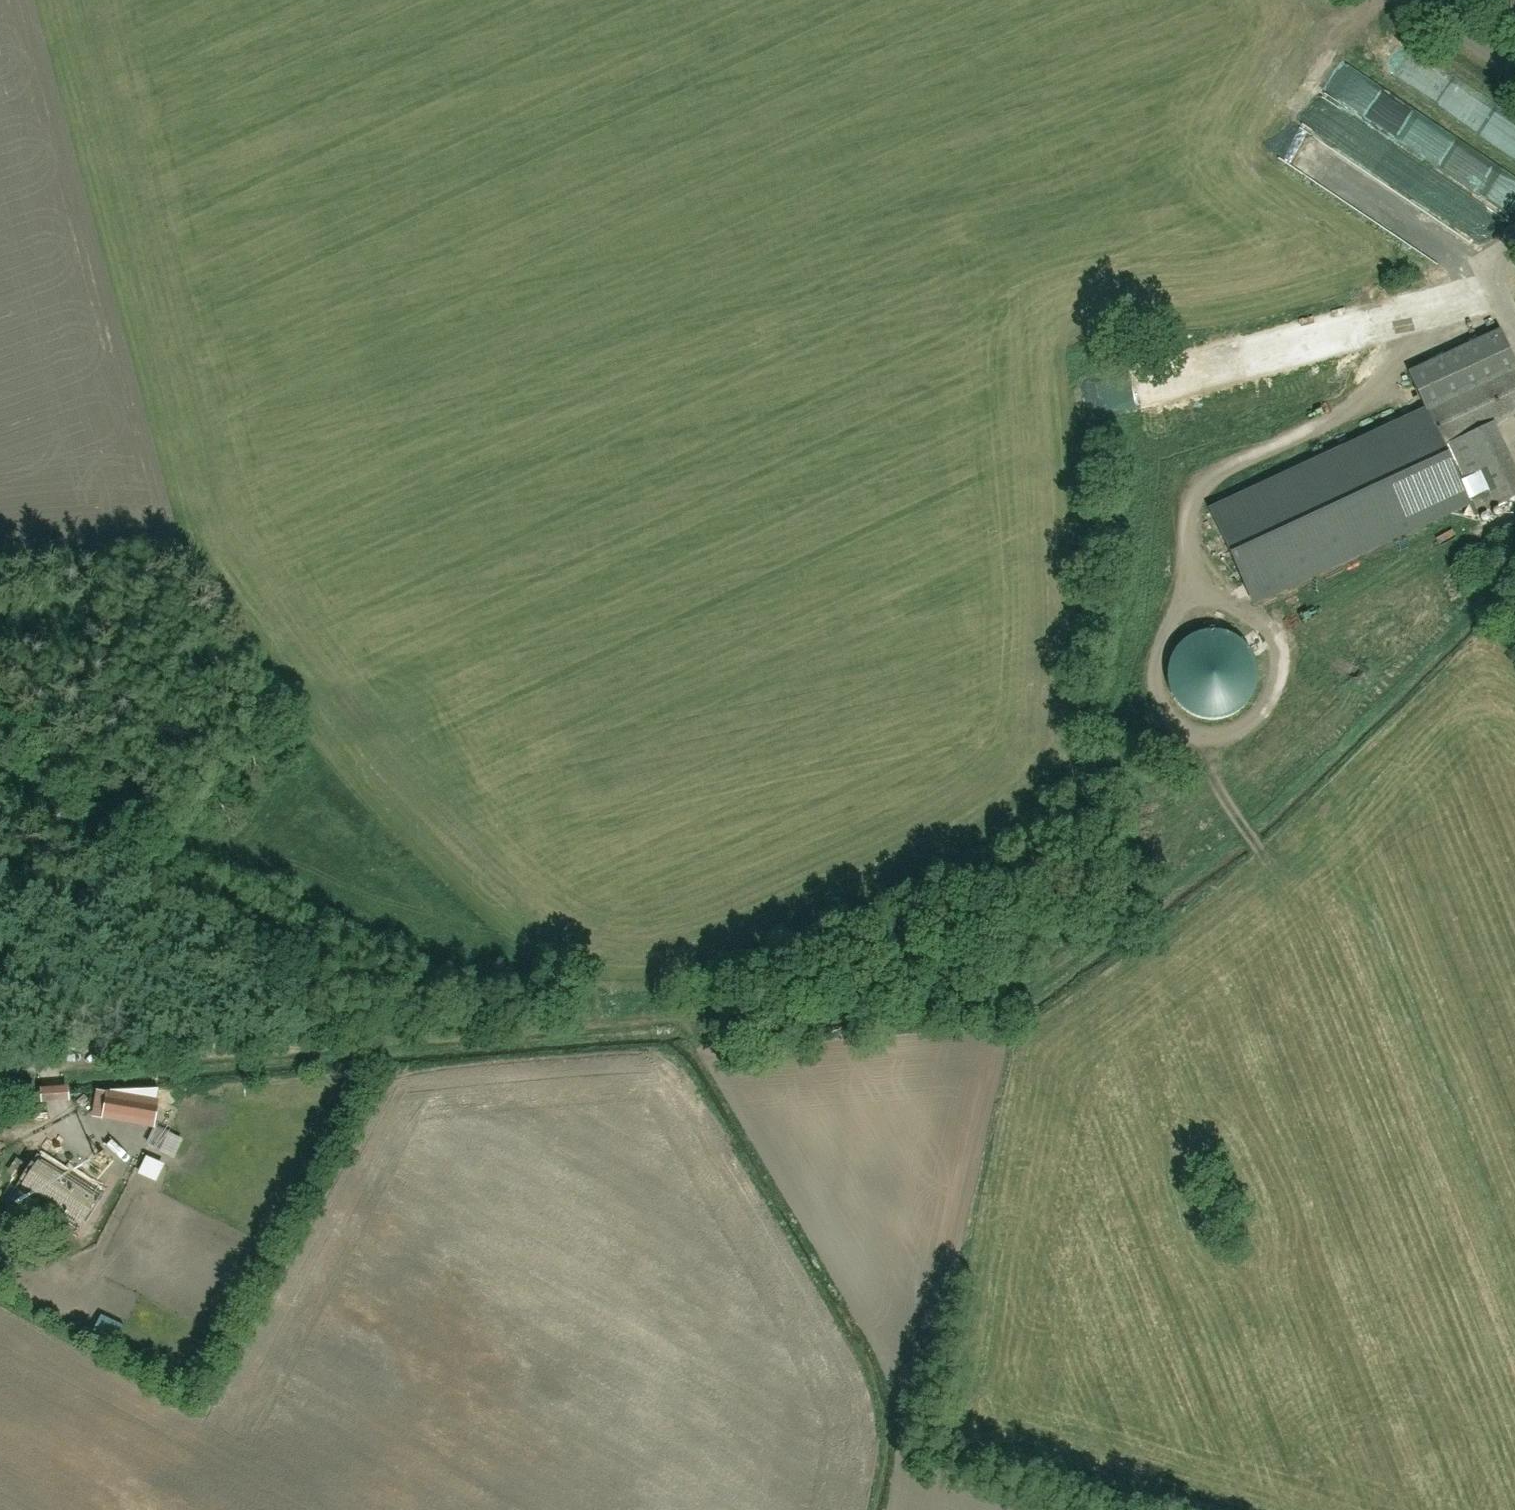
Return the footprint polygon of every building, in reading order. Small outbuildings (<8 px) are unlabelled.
[(1406,374),(1438,448),(1514,415),(1514,373),(1498,335),(1406,374)] [(1474,519),(1514,500),(1514,472),(1494,425),(1443,448),(1474,519)] [(103,1090),(98,1119),(154,1128),(158,1098),(103,1090)] [(42,1096),(43,1114),(69,1113),(69,1095),(42,1096)] [(32,1222),(38,1213),(73,1235),(98,1197),(40,1160),(9,1208),(32,1222)]
